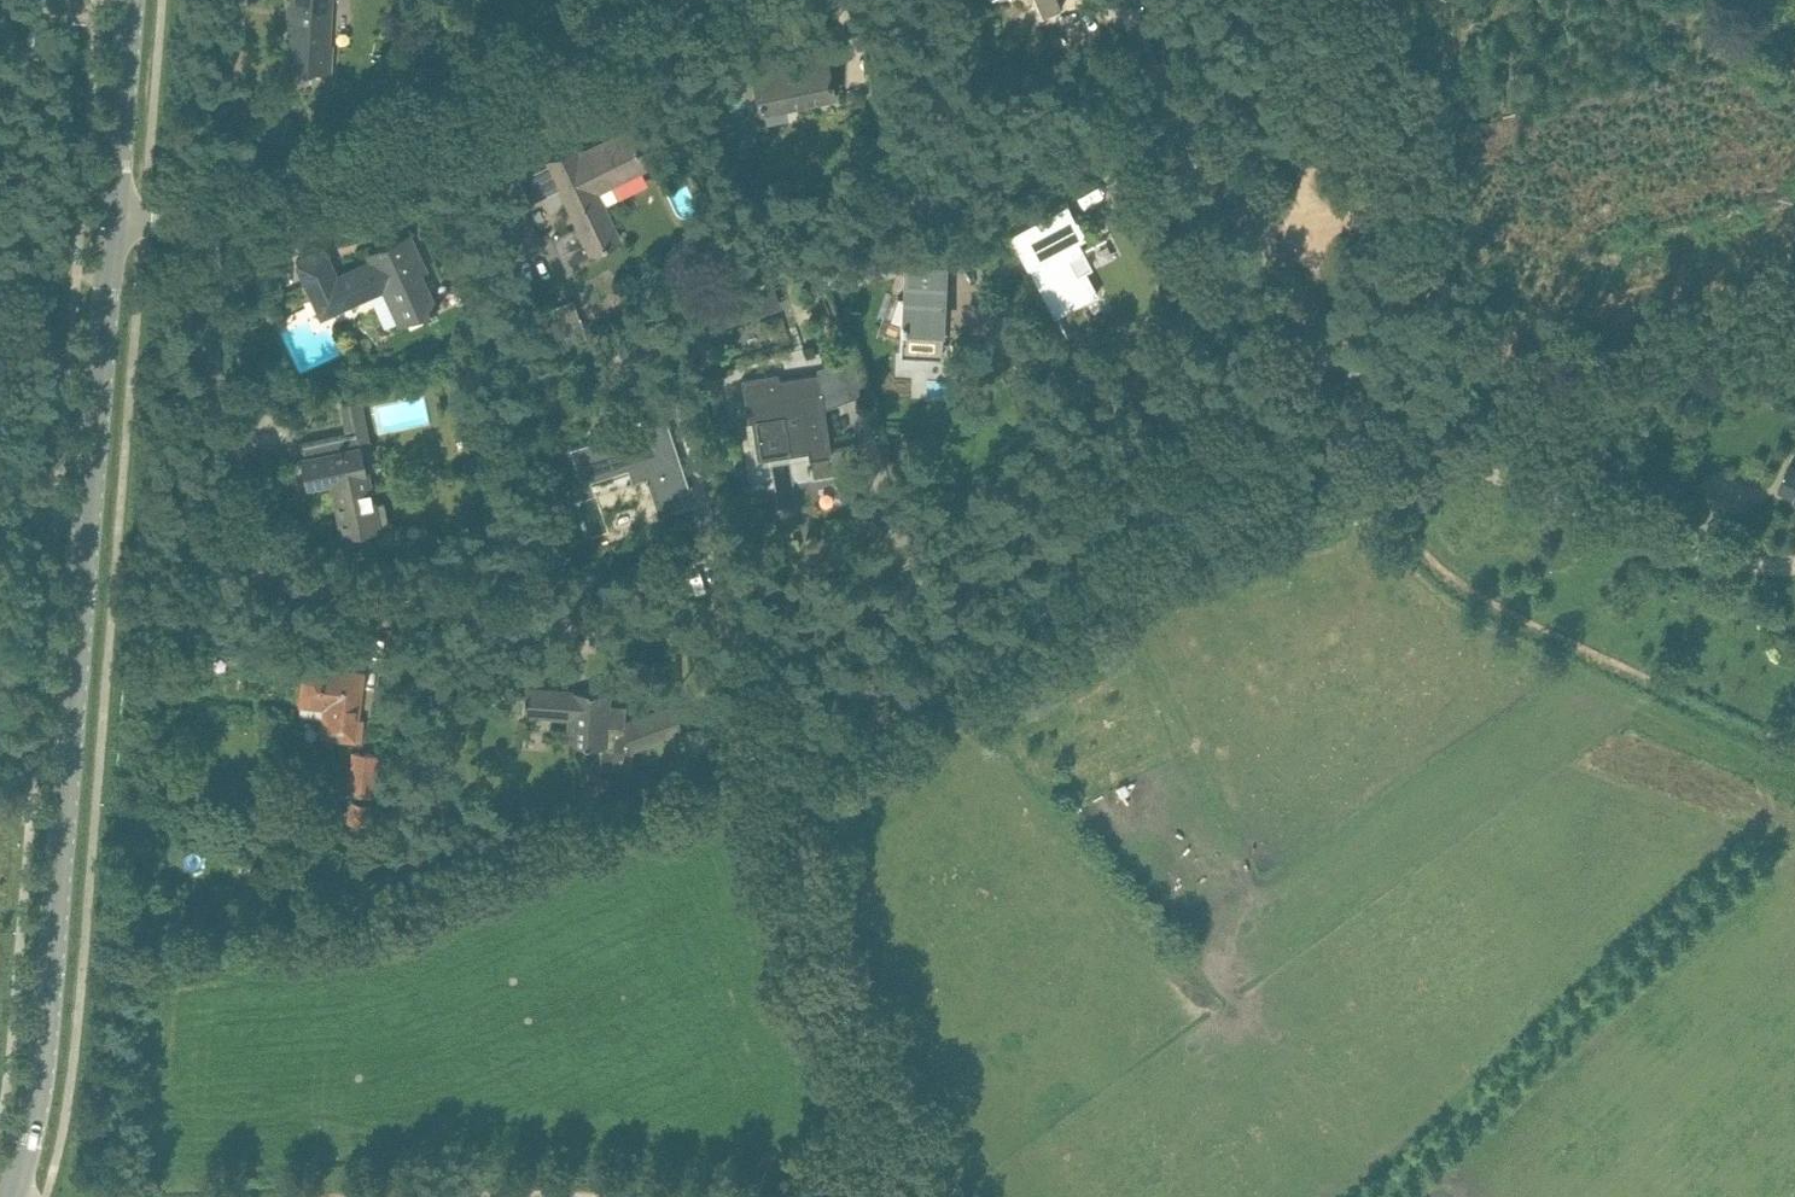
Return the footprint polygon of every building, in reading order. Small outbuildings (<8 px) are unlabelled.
[(283,66),(330,69),(331,45),(327,45),(330,0),(289,0),(288,18),(292,18),(290,42),(284,42),(283,66)] [(1041,16),(1061,7),(1058,0),(1035,0),(1041,16)] [(798,63),(754,73),(762,113),(835,98),(825,51),(797,57),(798,63)] [(552,239),(568,271),(599,256),(596,249),(619,238),(597,193),(649,168),(630,128),(579,153),(577,147),(548,161),(549,163),(522,175),(525,182),(523,183),(524,186),(527,184),(528,186),(555,173),(580,226),(552,239)] [(1069,258),(1084,250),(1077,238),(1086,233),(1077,215),(1076,216),(1067,200),(1036,216),(1011,230),(1019,246),(1018,247),(1055,316),(1098,293),(1085,268),(1077,273),(1069,258)] [(372,261),(337,277),(323,247),(296,259),(322,315),(384,286),(400,321),(423,311),(425,314),(437,309),(418,268),(424,265),(410,233),(368,252),(372,261)] [(898,296),(890,319),(902,323),(900,353),(942,356),(945,296),(946,296),(949,286),(945,285),(946,281),(947,261),(905,259),(904,279),(903,296),(898,296)] [(573,300),(555,306),(567,344),(585,338),(573,300)] [(271,311),(270,320),(277,326),(285,322),(286,313),(279,308),(271,311)] [(674,333),(668,316),(655,320),(661,338),(674,333)] [(815,386),(813,373),(779,378),(778,372),(742,377),(744,391),(743,391),(748,422),(756,421),(761,454),(790,450),(790,448),(807,445),(809,456),(809,458),(831,455),(824,406),(821,385),(815,386)] [(365,412),(362,398),(341,403),(344,416),(365,412)] [(686,482),(688,488),(689,487),(664,410),(645,416),(652,436),(608,451),(603,437),(571,447),(582,482),(648,461),(664,511),(684,505),(678,485),(686,482)] [(378,527),(361,443),(357,444),(355,432),(302,442),(306,457),(302,458),(307,482),(308,487),(333,481),(344,534),(378,527)] [(1778,489),(1794,497),(1794,462),(1791,461),(1778,489)] [(363,673),(305,666),(300,711),(326,714),(323,734),(361,739),(364,718),(357,717),(363,673)] [(602,746),(600,768),(632,770),(634,746),(682,728),(673,704),(625,723),(626,705),(607,703),(608,692),(574,689),(574,691),(525,687),(523,711),(572,715),(569,743),(602,746)] [(348,784),(373,787),(377,752),(353,749),(348,784)] [(348,821),(368,824),(372,801),(352,798),(348,821)]
